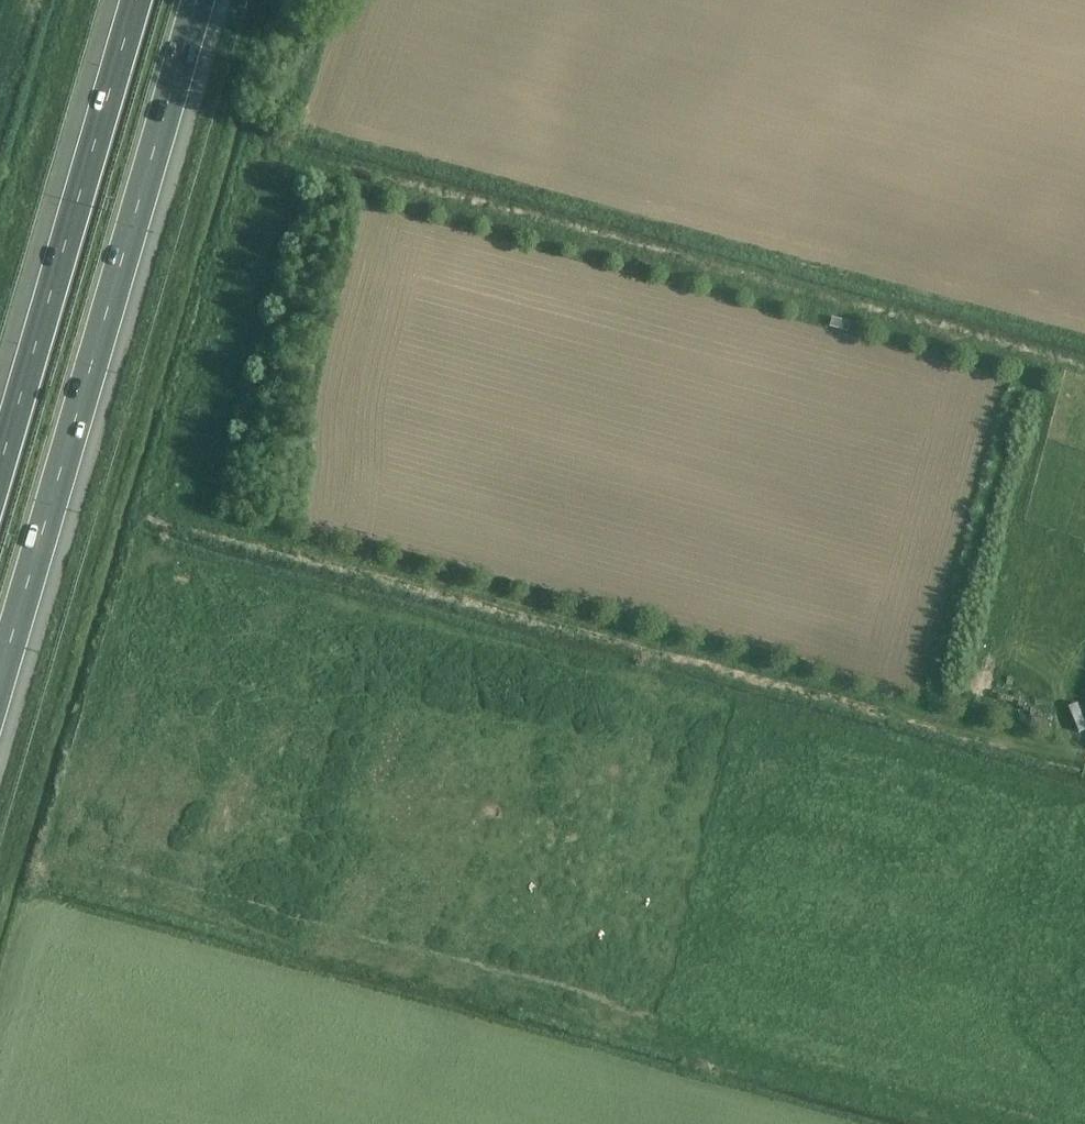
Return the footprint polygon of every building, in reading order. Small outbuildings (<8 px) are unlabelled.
[(833,318),(831,327),(850,332),(852,323),(833,318)]
